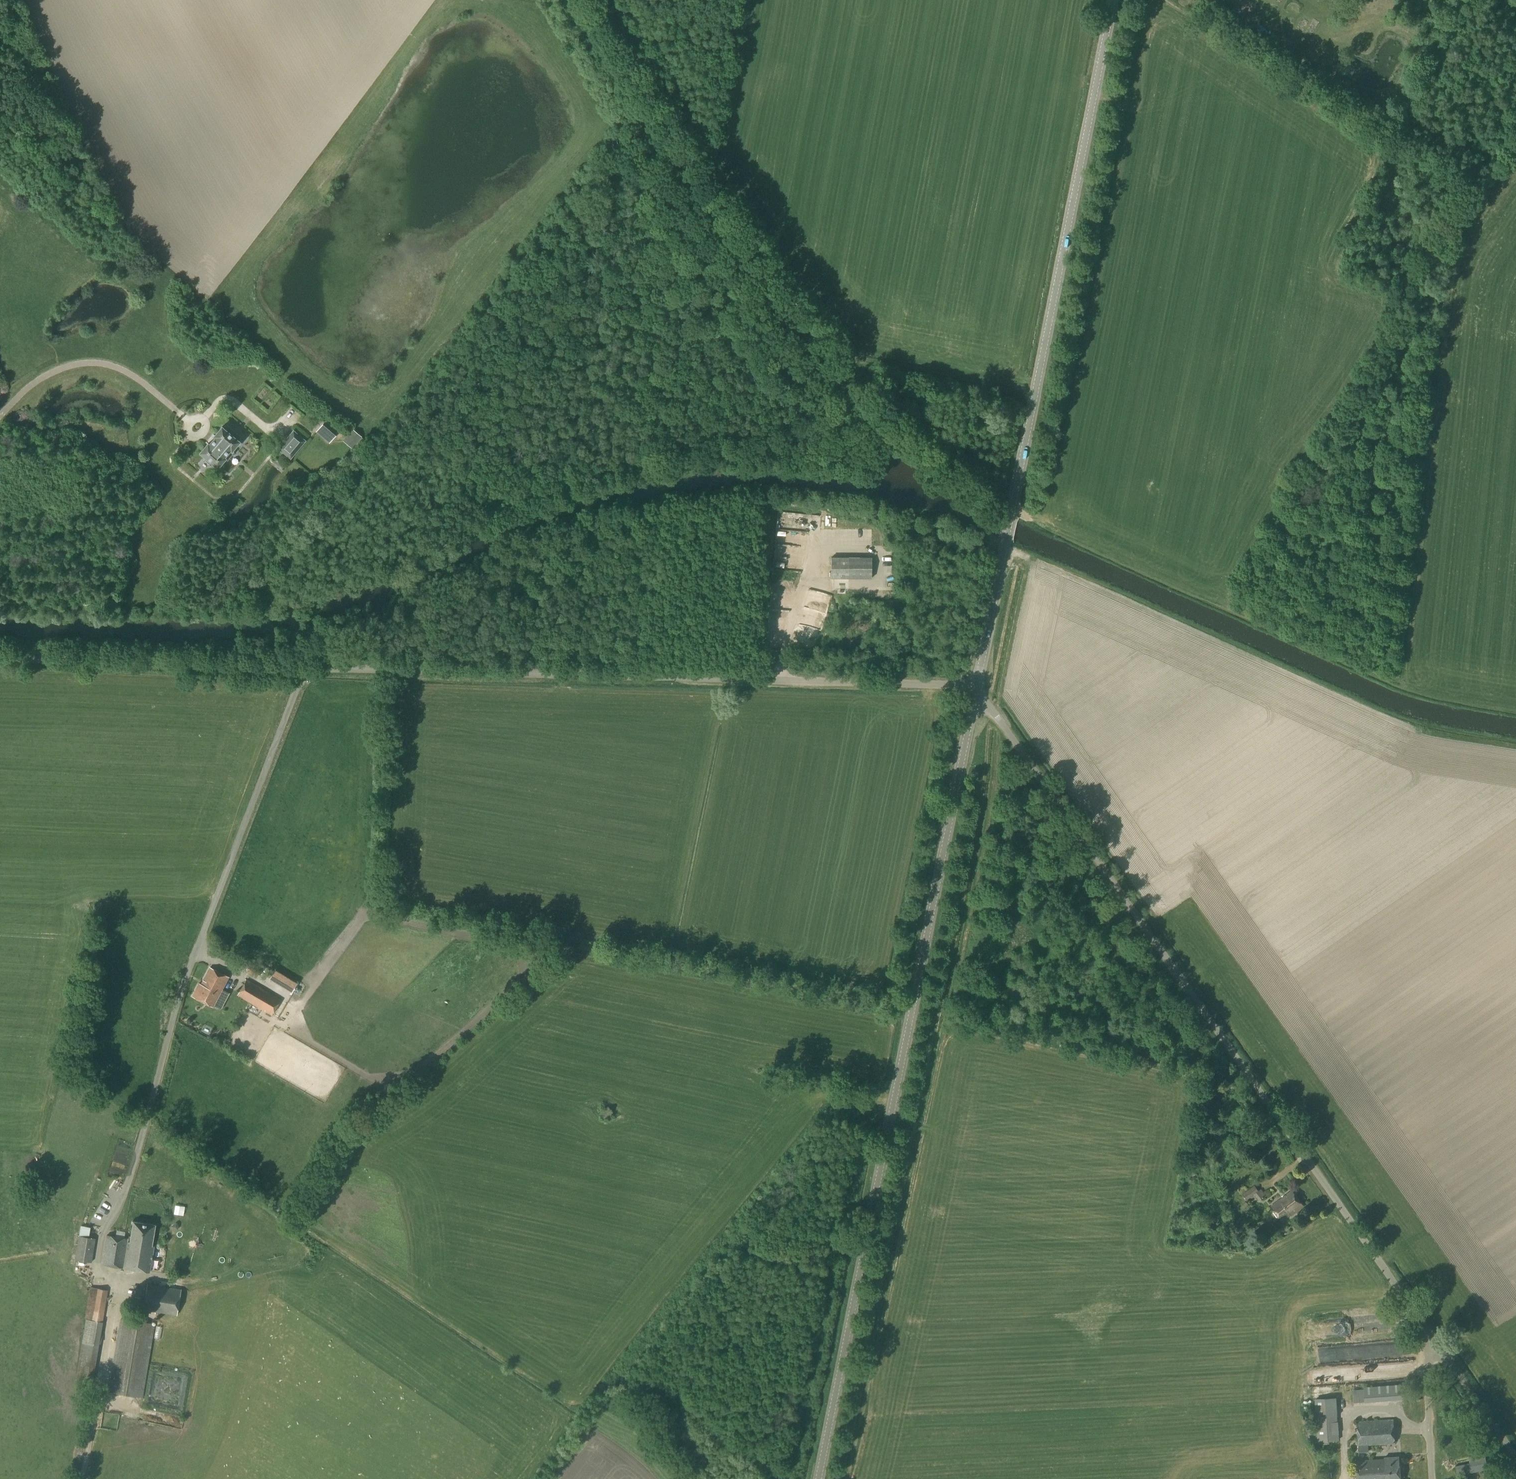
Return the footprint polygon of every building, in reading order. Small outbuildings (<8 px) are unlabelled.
[(242,437),(226,424),(224,427),(222,425),(213,436),(214,438),(209,443),(208,442),(199,453),(205,458),(203,460),(211,466),(212,464),(218,469),(226,460),(227,461),(234,453),(233,451),(241,442),(239,440),(242,437)] [(291,459),(306,441),(293,430),(278,448),(291,459)] [(361,438),(353,431),(344,442),(352,449),(361,438)] [(871,578),(871,558),(831,557),(831,578),(871,578)] [(887,578),(886,591),(895,591),(895,578),(887,578)] [(249,963),(245,971),(257,978),(261,970),(249,963)] [(213,1007),(229,977),(210,967),(201,984),(199,983),(192,996),(213,1007)] [(271,1013),(280,999),(248,980),(239,995),(271,1013)] [(608,1106),(599,1113),(604,1121),(614,1113),(608,1106)] [(164,1137),(159,1147),(168,1152),(173,1142),(164,1137)] [(114,1169),(121,1172),(127,1154),(120,1152),(114,1169)] [(184,1165),(192,1170),(197,1162),(189,1157),(184,1165)] [(212,1172),(204,1179),(212,1187),(219,1180),(212,1172)] [(224,1193),(233,1197),(237,1189),(227,1184),(224,1193)] [(1255,1185),(1247,1191),(1243,1194),(1247,1200),(1254,1195),(1259,1202),(1267,1196),(1262,1189),(1259,1191),(1255,1185)] [(1291,1216),(1304,1206),(1292,1190),(1271,1206),(1282,1221),(1291,1215),(1291,1216)] [(247,1196),(241,1205),(252,1212),(258,1202),(247,1196)] [(185,1212),(186,1202),(176,1202),(175,1211),(185,1212)] [(1247,1203),(1241,1208),(1245,1213),(1251,1208),(1247,1203)] [(274,1216),(265,1226),(272,1233),(281,1222),(274,1216)] [(129,1236),(129,1239),(107,1235),(102,1264),(150,1272),(154,1246),(152,1245),(155,1225),(133,1221),(131,1236),(129,1236)] [(240,1228),(234,1231),(239,1242),(244,1239),(240,1228)] [(92,1263),(96,1238),(79,1236),(75,1260),(92,1263)] [(306,1268),(303,1274),(308,1277),(311,1270),(306,1268)] [(263,1285),(264,1276),(256,1276),(255,1284),(263,1285)] [(177,1315),(181,1290),(148,1284),(143,1309),(177,1315)] [(108,1290),(90,1287),(85,1319),(86,1319),(76,1380),(93,1382),(103,1322),(108,1290)] [(142,1397),(154,1324),(121,1319),(109,1391),(142,1397)] [(1353,1403),(1366,1402),(1402,1399),(1401,1385),(1365,1388),(1365,1389),(1352,1390),(1353,1403)] [(1318,1442),(1319,1445),(1330,1444),(1329,1441),(1339,1441),(1339,1435),(1337,1405),(1338,1405),(1337,1396),(1314,1397),(1315,1412),(1317,1433),(1312,1433),(1312,1442),(1318,1442)] [(1359,1447),(1395,1444),(1394,1420),(1357,1422),(1359,1447)] [(1325,1462),(1328,1458),(1322,1454),(1319,1458),(1325,1462)] [(1457,1476),(1487,1469),(1484,1454),(1454,1460),(1457,1476)] [(1399,1457),(1384,1458),(1384,1459),(1356,1461),(1357,1478),(1401,1478),(1399,1457)]
